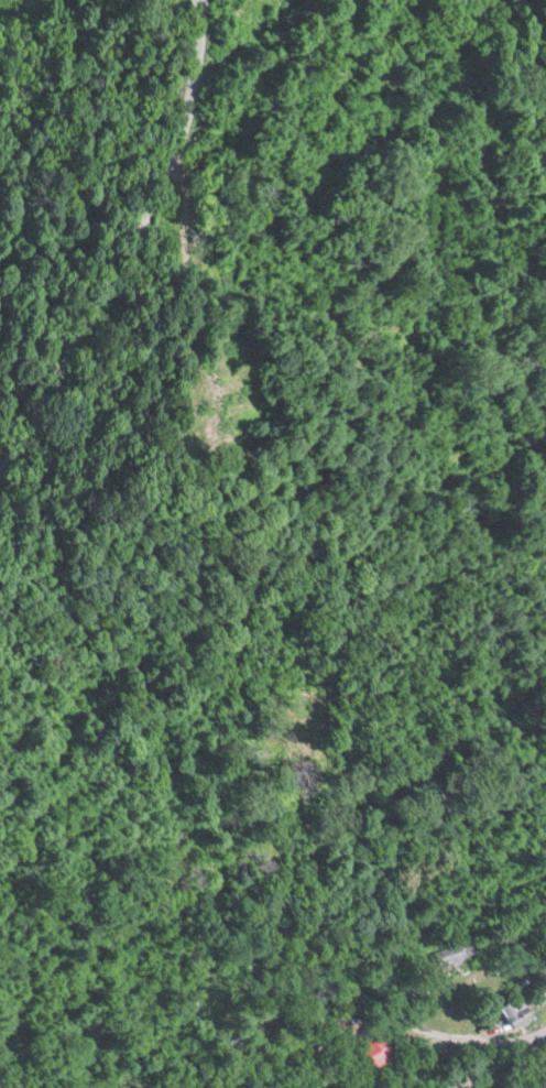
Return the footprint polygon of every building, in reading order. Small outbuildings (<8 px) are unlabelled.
[(458,958),(453,942),(425,951),(430,967),(458,958)] [(501,1028),(527,1016),(519,999),(507,1005),(504,999),(491,1005),(501,1028)] [(352,1071),(385,1057),(376,1036),(343,1051),(352,1071)]
